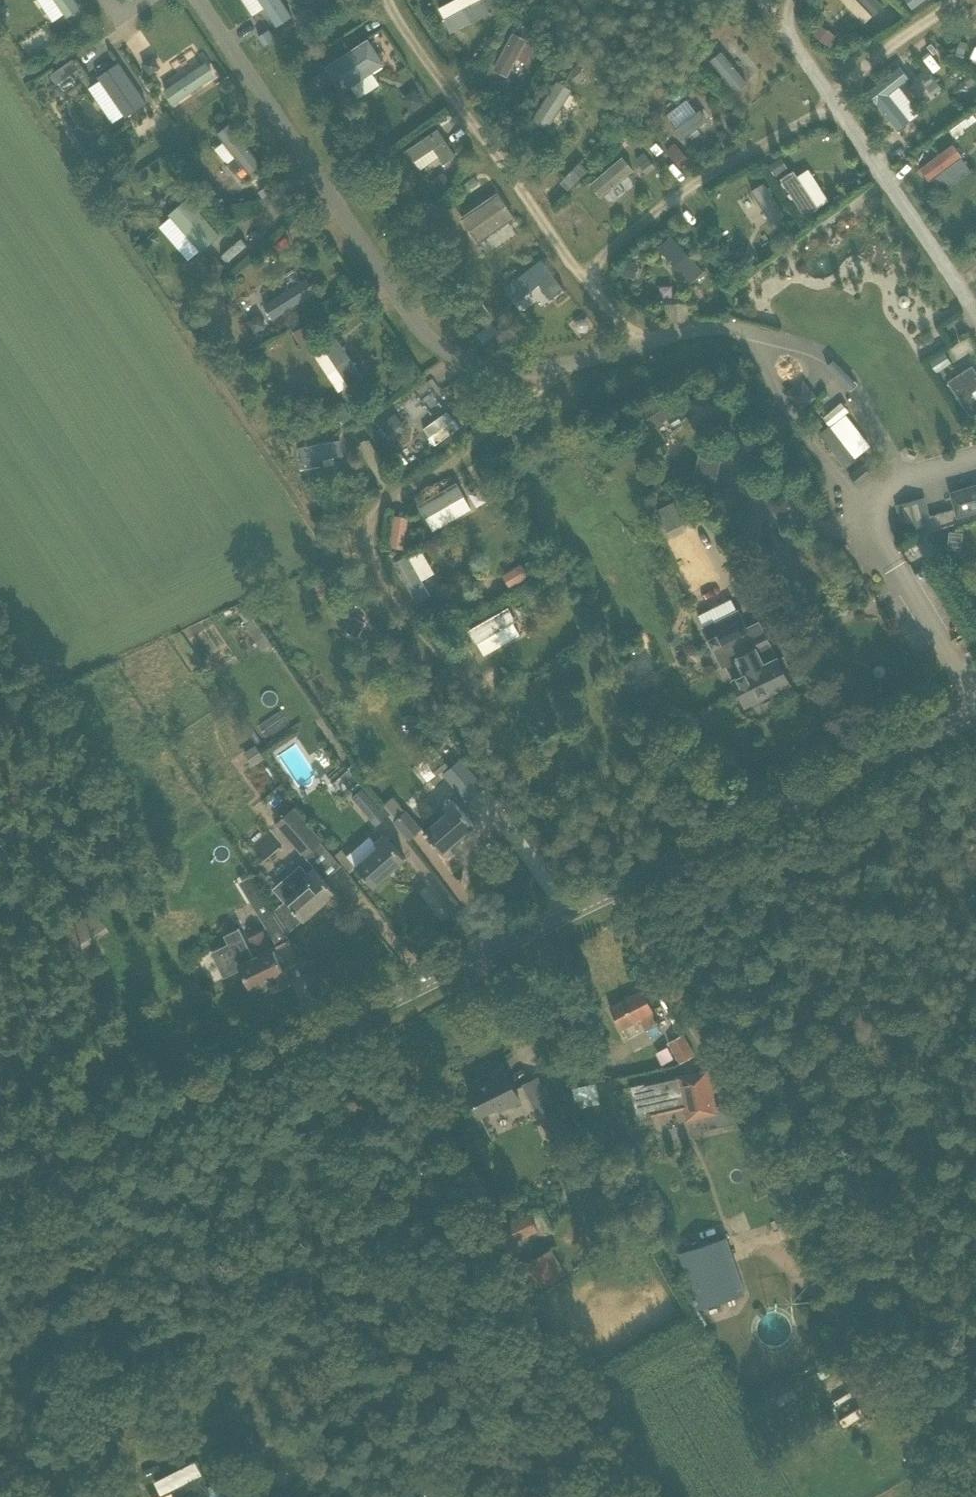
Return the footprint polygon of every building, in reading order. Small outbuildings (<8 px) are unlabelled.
[(86,6),(81,0),(57,0),(70,17),(86,6)] [(254,16),(266,8),(278,26),(295,16),(285,0),(245,0),(254,16)] [(492,15),(487,0),(448,0),(441,3),(450,30),(492,15)] [(867,24),(886,6),(881,0),(845,0),(867,24)] [(820,25),(813,36),(831,47),(838,37),(820,25)] [(496,69),(517,77),(523,62),(530,65),(539,43),(512,31),(496,69)] [(383,84),(375,71),(389,64),(374,37),(327,62),(343,92),(354,86),(359,97),(383,84)] [(577,48),(567,56),(576,65),(585,57),(577,48)] [(734,92),(748,84),(727,49),(713,57),(734,92)] [(74,58),(52,74),(59,84),(81,68),(74,58)] [(178,105),(220,75),(208,59),(166,89),(178,105)] [(119,63),(98,78),(125,118),(146,103),(119,63)] [(577,67),(569,75),(577,84),(586,77),(577,67)] [(900,67),(867,92),(877,104),(898,130),(910,121),(889,95),(909,79),(900,67)] [(560,79),(534,118),(549,128),(575,89),(560,79)] [(692,97),(667,113),(684,138),(709,122),(692,97)] [(219,132),(225,141),(218,146),(228,164),(239,157),(249,173),(262,165),(235,122),(219,132)] [(447,163),(460,154),(441,126),(407,149),(421,170),(442,155),(447,163)] [(933,181),(966,156),(955,141),(921,167),(933,181)] [(678,147),(669,156),(680,167),(688,159),(678,147)] [(591,182),(604,197),(638,169),(625,154),(591,182)] [(784,156),(771,164),(780,178),(792,170),(784,156)] [(808,163),(784,179),(808,215),(832,200),(808,163)] [(762,187),(750,194),(771,228),(783,220),(762,187)] [(482,242),(518,216),(499,190),(462,215),(482,242)] [(268,194),(256,202),(261,209),(272,201),(268,194)] [(189,196),(169,214),(203,251),(223,233),(189,196)] [(660,247),(692,284),(707,271),(674,234),(660,247)] [(749,248),(739,253),(745,264),(755,259),(749,248)] [(214,254),(203,263),(212,273),(222,264),(214,254)] [(626,259),(621,274),(632,277),(636,262),(626,259)] [(548,271),(538,277),(543,286),(553,280),(548,271)] [(484,304),(472,313),(479,323),(491,314),(484,304)] [(304,324),(293,331),(301,346),(313,338),(304,324)] [(341,337),(315,353),(339,393),(366,377),(341,337)] [(952,350),(957,358),(973,347),(968,340),(952,350)] [(931,360),(937,371),(955,362),(948,351),(931,360)] [(971,366),(948,382),(969,419),(975,415),(975,400),(972,393),(975,390),(975,374),(971,366)] [(802,381),(786,393),(799,409),(815,397),(802,381)] [(417,396),(424,408),(439,400),(432,388),(417,396)] [(834,427),(824,435),(848,466),(874,446),(853,417),(856,415),(846,401),(826,416),(834,427)] [(653,427),(675,413),(668,402),(646,417),(653,427)] [(345,407),(332,416),(338,426),(352,417),(345,407)] [(437,446),(462,427),(448,409),(424,427),(437,446)] [(383,421),(392,435),(408,424),(399,411),(383,421)] [(303,471),(347,460),(342,436),(298,447),(303,471)] [(419,501),(432,530),(474,510),(460,482),(419,501)] [(967,489),(952,493),(958,515),(975,510),(975,489),(968,491),(967,489)] [(932,522),(925,497),(899,504),(905,529),(932,522)] [(666,530),(687,522),(678,499),(657,507),(666,530)] [(391,545),(405,548),(411,515),(396,513),(391,545)] [(693,585),(712,576),(691,532),(672,541),(693,585)] [(425,580),(437,574),(423,547),(395,561),(416,602),(432,594),(425,580)] [(511,586),(530,574),(523,562),(503,574),(511,586)] [(485,655),(525,634),(509,606),(470,627),(485,655)] [(762,662),(736,609),(703,626),(721,663),(736,656),(744,672),(733,677),(747,705),(770,693),(769,691),(789,681),(777,655),(762,662)] [(443,757),(430,767),(437,776),(449,766),(443,757)] [(461,758),(442,774),(467,803),(486,787),(461,758)] [(387,816),(380,807),(380,808),(363,787),(352,796),(376,825),(387,816)] [(380,807),(387,816),(389,815),(409,838),(422,827),(407,809),(405,811),(393,797),(380,807)] [(424,831),(429,837),(442,852),(474,824),(452,799),(442,807),(446,812),(424,831)] [(295,809),(277,824),(304,856),(322,841),(295,809)] [(405,858),(392,843),(383,833),(373,843),(376,847),(355,866),(360,871),(373,886),(405,858)] [(335,891),(325,880),(315,868),(307,875),(300,867),(276,888),(303,919),(335,891)] [(262,894),(252,901),(276,943),(288,935),(273,911),(272,912),(263,895),(262,894)] [(92,902),(67,917),(82,942),(107,927),(92,902)] [(231,968),(240,965),(242,970),(251,988),(283,971),(274,954),(264,931),(248,938),(256,956),(254,957),(245,939),(215,953),(225,972),(231,968)] [(658,1022),(650,1008),(641,990),(610,1007),(621,1027),(636,1019),(642,1031),(658,1022)] [(684,1060),(694,1055),(684,1033),(669,1041),(680,1062),(684,1060)] [(704,1069),(629,1086),(637,1120),(652,1117),(652,1114),(685,1106),(688,1119),(718,1112),(708,1068),(704,1069)] [(519,1098),(515,1091),(506,1073),(469,1092),(480,1113),(495,1105),(497,1110),(519,1098)] [(565,1132),(538,1075),(524,1082),(550,1139),(565,1132)] [(561,1138),(548,1144),(554,1156),(567,1150),(561,1138)] [(539,1230),(530,1213),(495,1230),(508,1256),(520,1250),(516,1241),(539,1230)] [(746,1293),(727,1235),(679,1251),(697,1309),(746,1293)] [(545,1252),(520,1267),(535,1292),(560,1277),(545,1252)] [(848,1388),(837,1396),(842,1404),(853,1396),(848,1388)] [(200,1492),(192,1474),(167,1484),(173,1496),(201,1496),(202,1496),(200,1492)]
